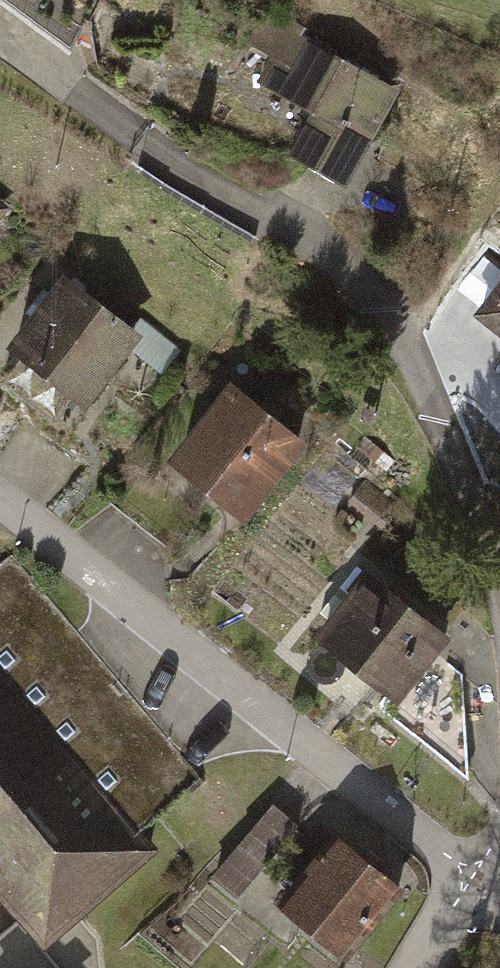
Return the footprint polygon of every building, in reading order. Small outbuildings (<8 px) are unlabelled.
[(305,25),(265,3),(244,41),(270,55),(257,79),(312,110),(289,152),(347,183),(398,89),(300,35),(305,25)] [(133,327),(63,272),(6,344),(85,406),(130,349),(141,334),(133,327)] [(473,317),(499,338),(499,283),(473,317)] [(141,317),(133,327),(141,334),(130,349),(161,374),(181,350),(141,317)] [(307,444),(230,382),(168,459),(245,521),(307,444)] [(375,445),(368,454),(386,470),(394,460),(375,445)] [(17,918),(40,945),(154,851),(134,826),(194,776),(10,554),(0,562),(0,897),(17,918)] [(455,637),(367,568),(311,639),(382,695),(375,704),(468,777),(463,672),(441,655),(455,637)] [(297,825),(274,805),(211,876),(235,897),(297,825)] [(381,863),(334,827),(301,868),(308,873),(280,908),(346,959),(400,889),(376,870),(381,863)]
